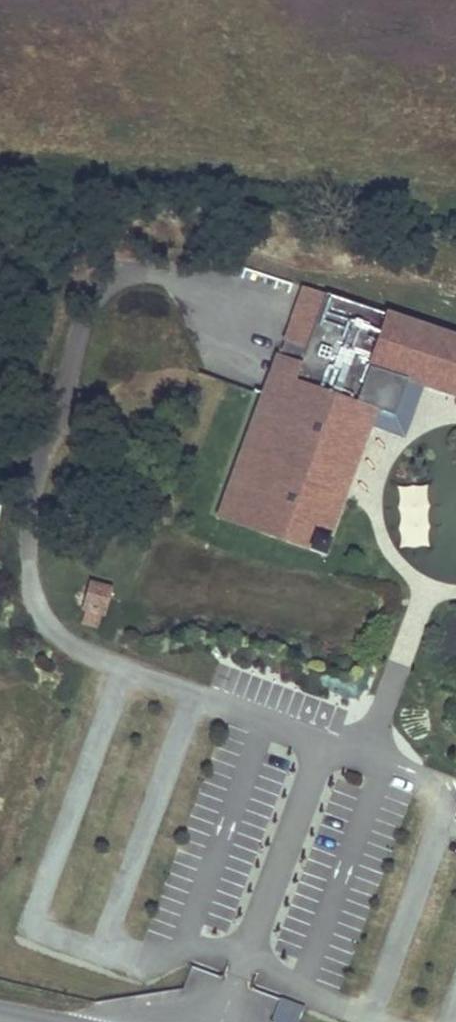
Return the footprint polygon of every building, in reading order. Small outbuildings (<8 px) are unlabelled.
[(405,379),(422,327),(326,295),(308,350),(287,342),(281,357),(303,364),(299,376),(377,405),(375,411),(393,417),(399,398),(405,379)] [(422,327),(405,379),(436,390),(455,396),(455,338),(422,327)] [(223,519),(247,527),(299,376),(303,364),(281,357),(279,356),(223,519)] [(321,555),(375,411),(377,405),(299,376),(247,527),(321,555)] [(395,487),(399,548),(428,546),(424,485),(395,487)] [(96,625),(100,612),(103,613),(110,590),(88,583),(81,607),(85,608),(81,621),(96,625)]
